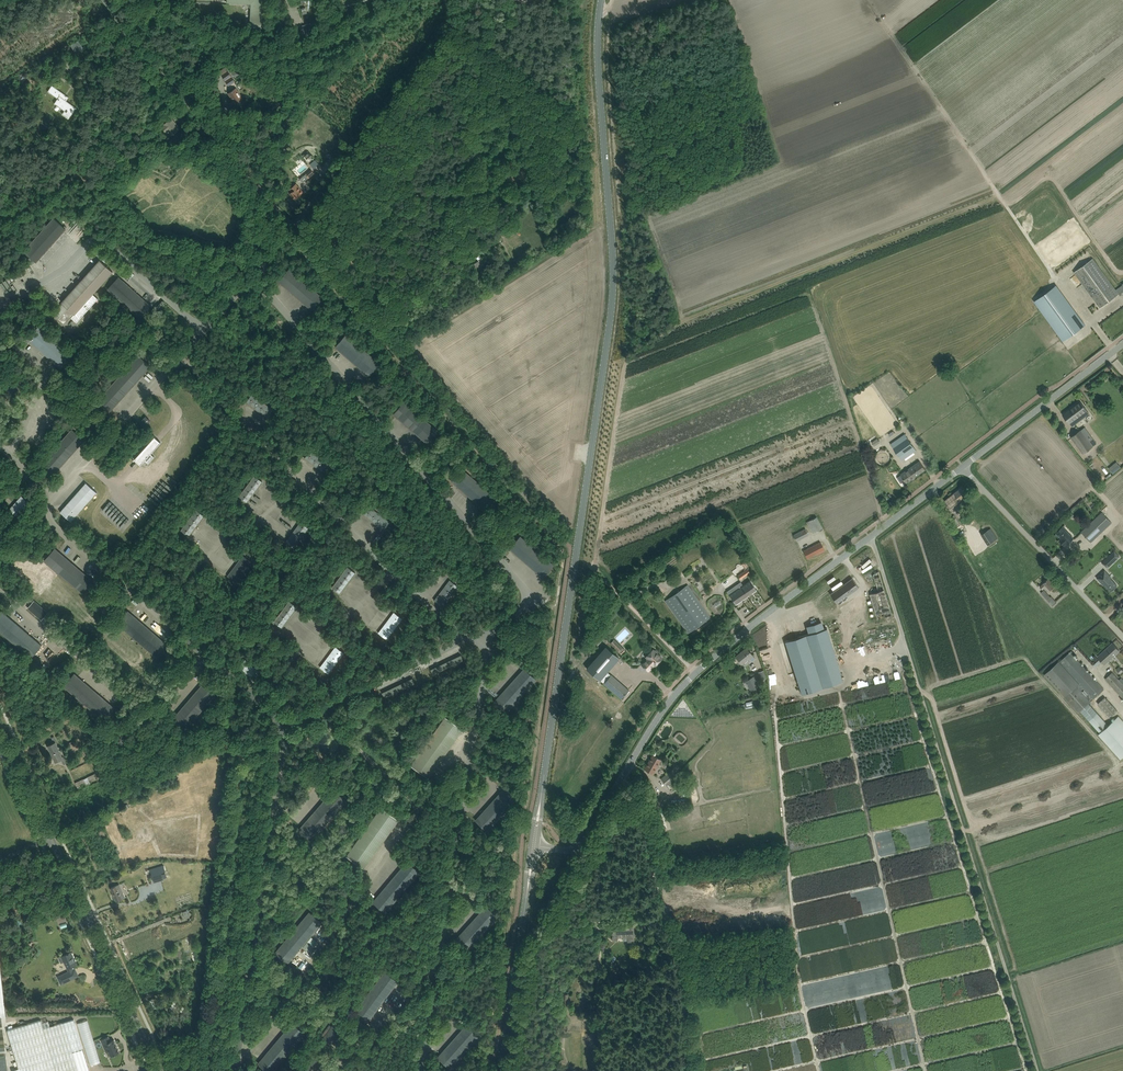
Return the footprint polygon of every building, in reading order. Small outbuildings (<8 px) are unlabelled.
[(227,3),(246,4),(251,8),(250,26),(255,28),(262,28),(263,0),(227,0),(227,3)] [(302,26),(306,36),(315,32),(312,23),(302,26)] [(79,41),(72,45),(77,53),(84,49),(79,41)] [(232,73),(235,77),(241,73),(238,69),(232,73)] [(228,71),(222,75),(228,85),(235,81),(228,71)] [(62,114),(63,115),(68,118),(76,108),(65,101),(66,100),(69,97),(67,96),(66,96),(65,95),(65,94),(52,85),(48,91),(58,99),(56,102),(55,103),(65,110),(62,114)] [(243,98),(236,88),(228,93),(235,104),(243,98)] [(173,135),(179,129),(180,128),(171,118),(164,124),(165,125),(162,128),(165,132),(168,129),(173,135)] [(179,141),(175,137),(167,144),(170,149),(179,141)] [(311,169),(299,179),(302,183),(314,173),(311,169)] [(295,185),(303,192),(304,191),(301,188),(303,185),(298,181),(295,185)] [(294,185),(289,189),(291,192),(290,193),(294,199),(301,193),(294,185)] [(65,229),(57,222),(53,218),(24,251),(36,262),(65,229)] [(526,253),(516,259),(515,259),(517,263),(518,263),(528,257),(526,253)] [(1093,258),(1074,272),(1100,308),(1119,294),(1122,292),(1122,284),(1122,283),(1122,284),(1122,285),(1116,290),(1093,258)] [(113,271),(100,260),(62,302),(63,303),(62,304),(62,305),(58,309),(54,313),(64,323),(70,316),(77,322),(98,298),(93,293),(113,271)] [(476,271),(478,275),(484,271),(478,261),(473,264),(477,271),(476,271)] [(279,281),(312,310),(323,298),(289,269),(279,281)] [(149,304),(122,279),(119,277),(108,289),(141,318),(152,306),(149,304)] [(1063,341),(1085,325),(1056,285),(1034,301),(1063,341)] [(156,290),(152,286),(147,292),(151,296),(156,290)] [(72,356),(48,335),(39,327),(28,339),(31,341),(58,366),(61,368),(72,356)] [(346,335),(342,339),(335,347),(369,376),(379,363),(346,335)] [(112,409),(148,369),(151,366),(139,355),(97,401),(110,412),(112,409)] [(252,394),(246,402),(267,417),(273,409),(252,394)] [(1089,412),(1080,401),(1063,414),(1072,426),(1076,422),(1074,420),(1083,413),(1085,415),(1089,412)] [(404,402),(400,406),(393,414),(427,443),(437,431),(404,402)] [(146,416),(140,423),(144,427),(150,420),(146,416)] [(1071,437),(1083,453),(1096,443),(1084,427),(1071,437)] [(57,470),(82,443),(84,440),(72,429),(43,462),(55,472),(57,470)] [(905,433),(890,443),(902,460),(916,450),(905,433)] [(156,438),(155,437),(134,459),(135,460),(136,460),(139,463),(139,464),(140,465),(145,460),(148,463),(154,457),(151,453),(161,442),(160,441),(159,441),(155,438),(156,438)] [(84,446),(77,452),(81,456),(88,450),(84,446)] [(311,450),(305,458),(325,473),(331,465),(311,450)] [(72,469),(75,463),(70,460),(67,466),(72,469)] [(910,467),(916,476),(926,469),(920,461),(910,467)] [(1116,462),(1108,468),(1113,474),(1121,467),(1116,462)] [(901,474),(907,483),(916,476),(910,467),(901,474)] [(462,469),(458,473),(451,481),(484,510),(495,497),(462,469)] [(239,496),(247,502),(263,481),(255,476),(239,496)] [(60,511),(61,512),(62,513),(71,521),(72,521),(71,521),(96,492),(97,492),(86,482),(86,483),(83,486),(82,488),(79,491),(75,495),(72,499),(68,503),(64,507),(61,512),(60,511)] [(136,483),(133,486),(138,492),(142,488),(136,483)] [(960,488),(944,501),(950,508),(966,496),(960,488)] [(14,513),(15,514),(17,515),(29,502),(28,502),(27,501),(26,500),(24,498),(23,497),(22,496),(14,504),(12,506),(10,509),(11,510),(12,511),(14,513)] [(103,511),(126,530),(128,526),(126,524),(135,513),(124,503),(119,499),(114,505),(110,502),(103,511)] [(384,529),(390,522),(369,506),(363,514),(384,529)] [(181,530),(189,536),(204,515),(197,510),(181,530)] [(1082,532),(1092,542),(1113,521),(1104,510),(1082,532)] [(968,513),(964,515),(969,522),(969,523),(972,521),(971,521),(972,520),(968,513)] [(951,521),(956,527),(960,524),(954,515),(950,518),(951,521)] [(816,517),(807,522),(810,529),(813,534),(823,529),(820,524),(817,517),(816,517)] [(309,527),(301,521),(286,542),(294,548),(309,527)] [(1056,533),(1061,538),(1059,540),(1065,546),(1067,544),(1071,540),(1073,538),(1062,527),(1060,529),(1056,533)] [(793,534),(796,541),(809,535),(805,528),(793,534)] [(991,528),(986,531),(981,534),(988,545),(997,539),(991,528)] [(520,536),(516,540),(509,548),(543,577),(553,565),(520,536)] [(807,558),(817,553),(817,554),(825,550),(820,542),(803,551),(807,558)] [(92,580),(58,551),(55,548),(49,555),(49,554),(48,555),(48,556),(44,560),(58,572),(85,595),(95,583),(92,580)] [(1118,557),(1114,552),(1113,552),(1102,562),(1103,563),(1104,564),(1105,563),(1108,566),(1118,557)] [(251,561),(243,555),(227,576),(235,582),(251,561)] [(349,581),(350,579),(356,572),(348,567),(332,587),(340,593),(345,586),(347,584),(349,581)] [(747,568),(738,575),(740,579),(750,572),(747,568)] [(892,615),(892,614),(879,571),(874,574),(879,591),(870,594),(878,619),(892,615)] [(1117,585),(1110,578),(1109,580),(1106,576),(1108,575),(1106,574),(1105,572),(1104,571),(1097,578),(1098,579),(1100,581),(1102,583),(1103,582),(1111,590),(1117,585)] [(852,578),(830,594),(836,603),(858,587),(852,578)] [(1050,590),(1051,589),(1055,585),(1048,578),(1044,582),(1040,587),(1042,590),(1046,586),(1050,590)] [(458,586),(450,580),(435,600),(442,606),(458,586)] [(727,591),(736,604),(756,589),(750,580),(743,585),(740,582),(727,591)] [(687,585),(669,597),(665,600),(688,633),(710,617),(687,585)] [(1044,590),(1041,592),(1052,606),(1057,602),(1051,596),(1050,597),(1044,590)] [(48,612),(34,600),(28,608),(42,619),(48,612)] [(288,619),(291,615),(292,614),(297,607),(290,601),(274,622),(282,627),(287,620),(288,619)] [(31,657),(42,645),(5,614),(1,611),(0,612),(0,631),(31,657)] [(158,658),(168,645),(128,611),(117,623),(158,658)] [(388,621),(385,624),(384,626),(379,633),(387,639),(402,618),(394,612),(389,619),(388,621)] [(785,641),(801,694),(843,681),(827,628),(823,629),(821,623),(807,627),(810,634),(785,641)] [(623,647),(614,638),(610,643),(618,651),(623,647)] [(1112,642),(1108,646),(1098,656),(1105,663),(1119,650),(1112,642)] [(606,646),(586,668),(600,680),(600,679),(604,683),(611,675),(607,671),(619,657),(606,646)] [(331,653),(329,655),(327,658),(326,660),(320,667),(328,673),(344,652),(336,647),(331,653)] [(745,666),(751,661),(755,658),(746,647),(739,653),(740,654),(737,657),(736,656),(742,664),(742,663),(745,666)] [(646,657),(648,658),(642,664),(648,671),(654,664),(655,665),(661,658),(657,653),(657,652),(655,650),(653,650),(646,657)] [(1044,674),(1078,712),(1104,689),(1072,653),(1073,652),(1071,650),(1044,674)] [(461,655),(431,669),(433,674),(464,660),(461,655)] [(259,671),(246,659),(239,666),(253,678),(259,671)] [(889,665),(885,666),(888,676),(894,675),(892,666),(889,666),(889,665)] [(521,672),(497,698),(495,701),(507,712),(536,679),(524,668),(521,672)] [(1105,679),(1122,699),(1122,684),(1112,672),(1105,679)] [(115,708),(75,674),(64,686),(104,720),(115,708)] [(619,681),(611,675),(604,683),(621,698),(629,690),(628,690),(627,691),(617,683),(619,681)] [(754,676),(746,679),(749,689),(758,686),(754,676)] [(413,678),(382,693),(385,698),(415,683),(413,678)] [(220,689),(207,679),(173,719),(185,729),(220,689)] [(1110,717),(1117,711),(1105,697),(1098,703),(1110,717)] [(1080,711),(1100,733),(1098,734),(1121,759),(1122,757),(1122,721),(1122,720),(1118,716),(1108,725),(1088,703),(1080,711)] [(463,729),(445,716),(411,765),(428,778),(463,729)] [(320,747),(328,748),(328,746),(338,746),(338,741),(334,740),(334,735),(326,734),(326,740),(320,739),(320,747)] [(56,761),(58,760),(62,759),(64,764),(66,763),(64,756),(62,757),(59,750),(56,743),(57,743),(54,736),(52,737),(54,743),(51,744),(48,745),(51,750),(54,758),(56,761)] [(399,742),(394,747),(401,754),(406,749),(399,742)] [(653,755),(645,768),(653,773),(657,766),(661,759),(653,755)] [(392,772),(391,772),(392,772),(400,780),(404,775),(396,767),(395,769),(394,769),(392,771),(392,770),(391,771),(392,772)] [(671,770),(661,779),(666,785),(676,777),(671,770)] [(76,783),(79,789),(98,780),(95,774),(76,783)] [(503,790),(478,817),(476,820),(488,831),(517,798),(505,787),(503,790)] [(331,792),(302,826),(299,829),(311,840),(346,800),(334,789),(331,792)] [(399,820),(381,807),(346,856),(364,868),(399,820)] [(404,864),(376,898),(373,902),(385,912),(420,872),(407,861),(404,864)] [(147,870),(150,869),(154,882),(166,878),(165,873),(162,874),(161,873),(165,871),(163,865),(153,868),(152,866),(149,866),(150,868),(147,869),(147,870)] [(116,885),(111,888),(116,901),(122,898),(125,897),(120,887),(118,888),(116,885)] [(483,909),(459,936),(457,938),(469,949),(498,917),(486,906),(483,909)] [(291,959),(319,925),(322,922),(310,912),(275,952),(288,963),(291,959)] [(617,930),(612,930),(613,940),(617,940),(617,937),(628,937),(628,941),(634,941),(633,923),(627,924),(627,927),(619,927),(619,928),(620,928),(620,930),(617,930)] [(69,971),(57,976),(61,984),(71,979),(76,977),(74,977),(71,971),(73,970),(72,966),(73,966),(77,964),(71,952),(66,954),(62,956),(58,958),(61,963),(64,961),(69,971)] [(327,970),(315,983),(322,989),(334,976),(327,970)] [(369,1020),(395,985),(398,981),(385,971),(353,1014),(366,1023),(369,1020)] [(81,1020),(93,1063),(103,1061),(92,1017),(81,1020)] [(42,1022),(41,1020),(8,1030),(19,1068),(12,1070),(89,1070),(74,1019),(50,1026),(48,1020),(42,1022)] [(258,1063),(268,1070),(273,1070),(305,1033),(292,1023),(290,1025),(261,1060),(258,1063)] [(328,1026),(321,1036),(323,1037),(323,1038),(328,1041),(329,1042),(331,1043),(333,1040),(335,1038),(342,1029),(340,1028),(339,1027),(337,1025),(336,1024),(334,1023),(331,1028),(328,1026)] [(465,1027),(440,1054),(438,1057),(450,1067),(479,1034),(467,1024),(465,1027)] [(110,1040),(108,1035),(100,1039),(106,1052),(108,1051),(110,1056),(112,1055),(113,1056),(115,1055),(116,1054),(120,1052),(114,1039),(110,1040)] [(319,1058),(318,1059),(314,1056),(303,1070),(305,1070),(309,1070),(319,1058)]
